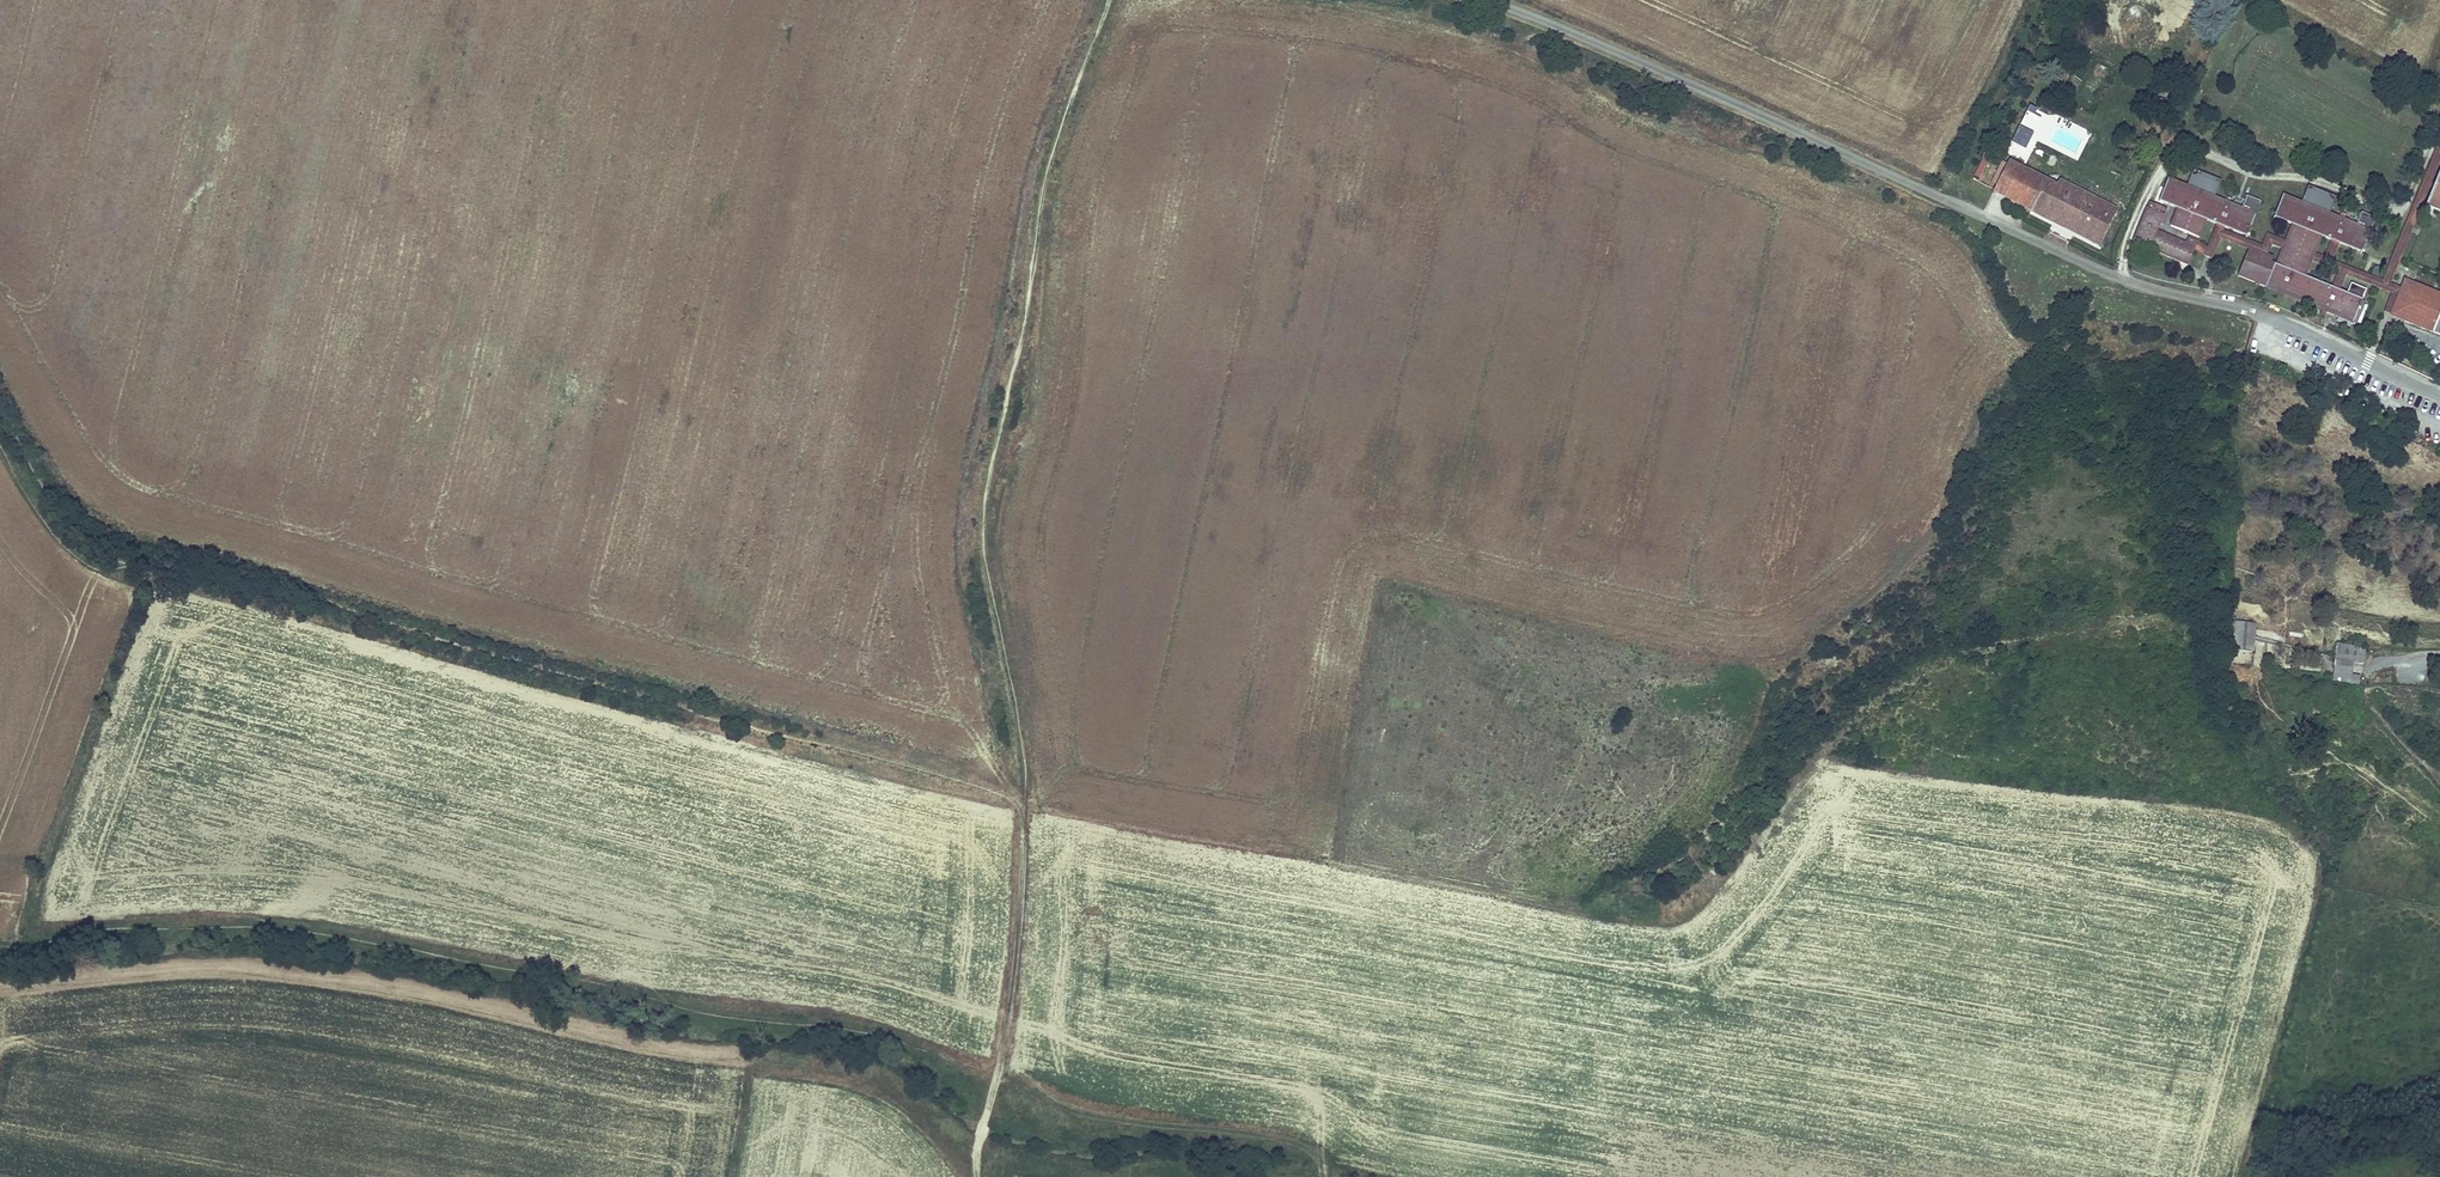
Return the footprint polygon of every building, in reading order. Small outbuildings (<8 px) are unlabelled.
[(2017,131),(2009,147),(2029,156),(2036,140),(2017,131)] [(2383,281),(2391,284),(2439,163),(2439,150),(2437,148),(2383,281)] [(2026,213),(2042,179),(2007,162),(1991,196),(2026,213)] [(2223,230),(2248,239),(2262,203),(2246,197),(2245,199),(2235,195),(2231,204),(2215,198),(2222,182),(2193,171),(2187,187),(2169,180),(2159,205),(2176,211),(2171,225),(2199,240),(2205,223),(2216,227),(2223,230)] [(2425,210),(2439,216),(2439,173),(2425,210)] [(2116,207),(2059,180),(2056,185),(2042,179),(2026,213),(2049,224),(2055,212),(2078,223),(2072,235),(2097,247),(2116,207)] [(2249,249),(2236,281),(2322,314),(2321,317),(2329,320),(2331,316),(2354,325),(2367,291),(2351,285),(2347,295),(2339,292),(2332,290),(2305,279),(2311,263),(2314,255),(2320,239),(2330,243),(2339,246),(2361,255),(2376,218),(2361,213),(2357,225),(2331,215),(2337,198),(2308,187),(2302,203),(2283,196),(2273,221),(2291,227),(2285,242),(2282,250),(2275,267),(2270,265),(2272,258),(2267,256),(2249,249)] [(2148,203),(2133,244),(2190,266),(2195,250),(2196,248),(2185,244),(2157,233),(2166,210),(2161,208),(2159,213),(2151,210),(2153,205),(2148,203)] [(2078,223),(2055,212),(2049,224),(2072,235),(2078,223)] [(2216,227),(2208,249),(2199,242),(2188,237),(2185,244),(2196,248),(2195,250),(2205,258),(2212,261),(2220,238),(2222,231),(2223,230),(2216,227)] [(2222,231),(2220,238),(2249,249),(2267,256),(2271,246),(2282,250),(2285,242),(2266,235),(2262,247),(2222,231)] [(2314,255),(2311,263),(2338,273),(2332,290),(2339,292),(2345,277),(2391,295),(2384,313),(2390,315),(2401,288),(2391,284),(2383,281),(2333,262),(2339,246),(2330,243),(2323,258),(2314,255)] [(2390,315),(2389,318),(2439,338),(2439,295),(2404,281),(2401,288),(2390,315)] [(2246,610),(2232,609),(2228,642),(2243,644),(2246,610)] [(2369,641),(2337,637),(2335,655),(2356,658),(2367,659),(2369,641)] [(2356,658),(2335,655),(2332,676),(2353,679),(2356,658)]
